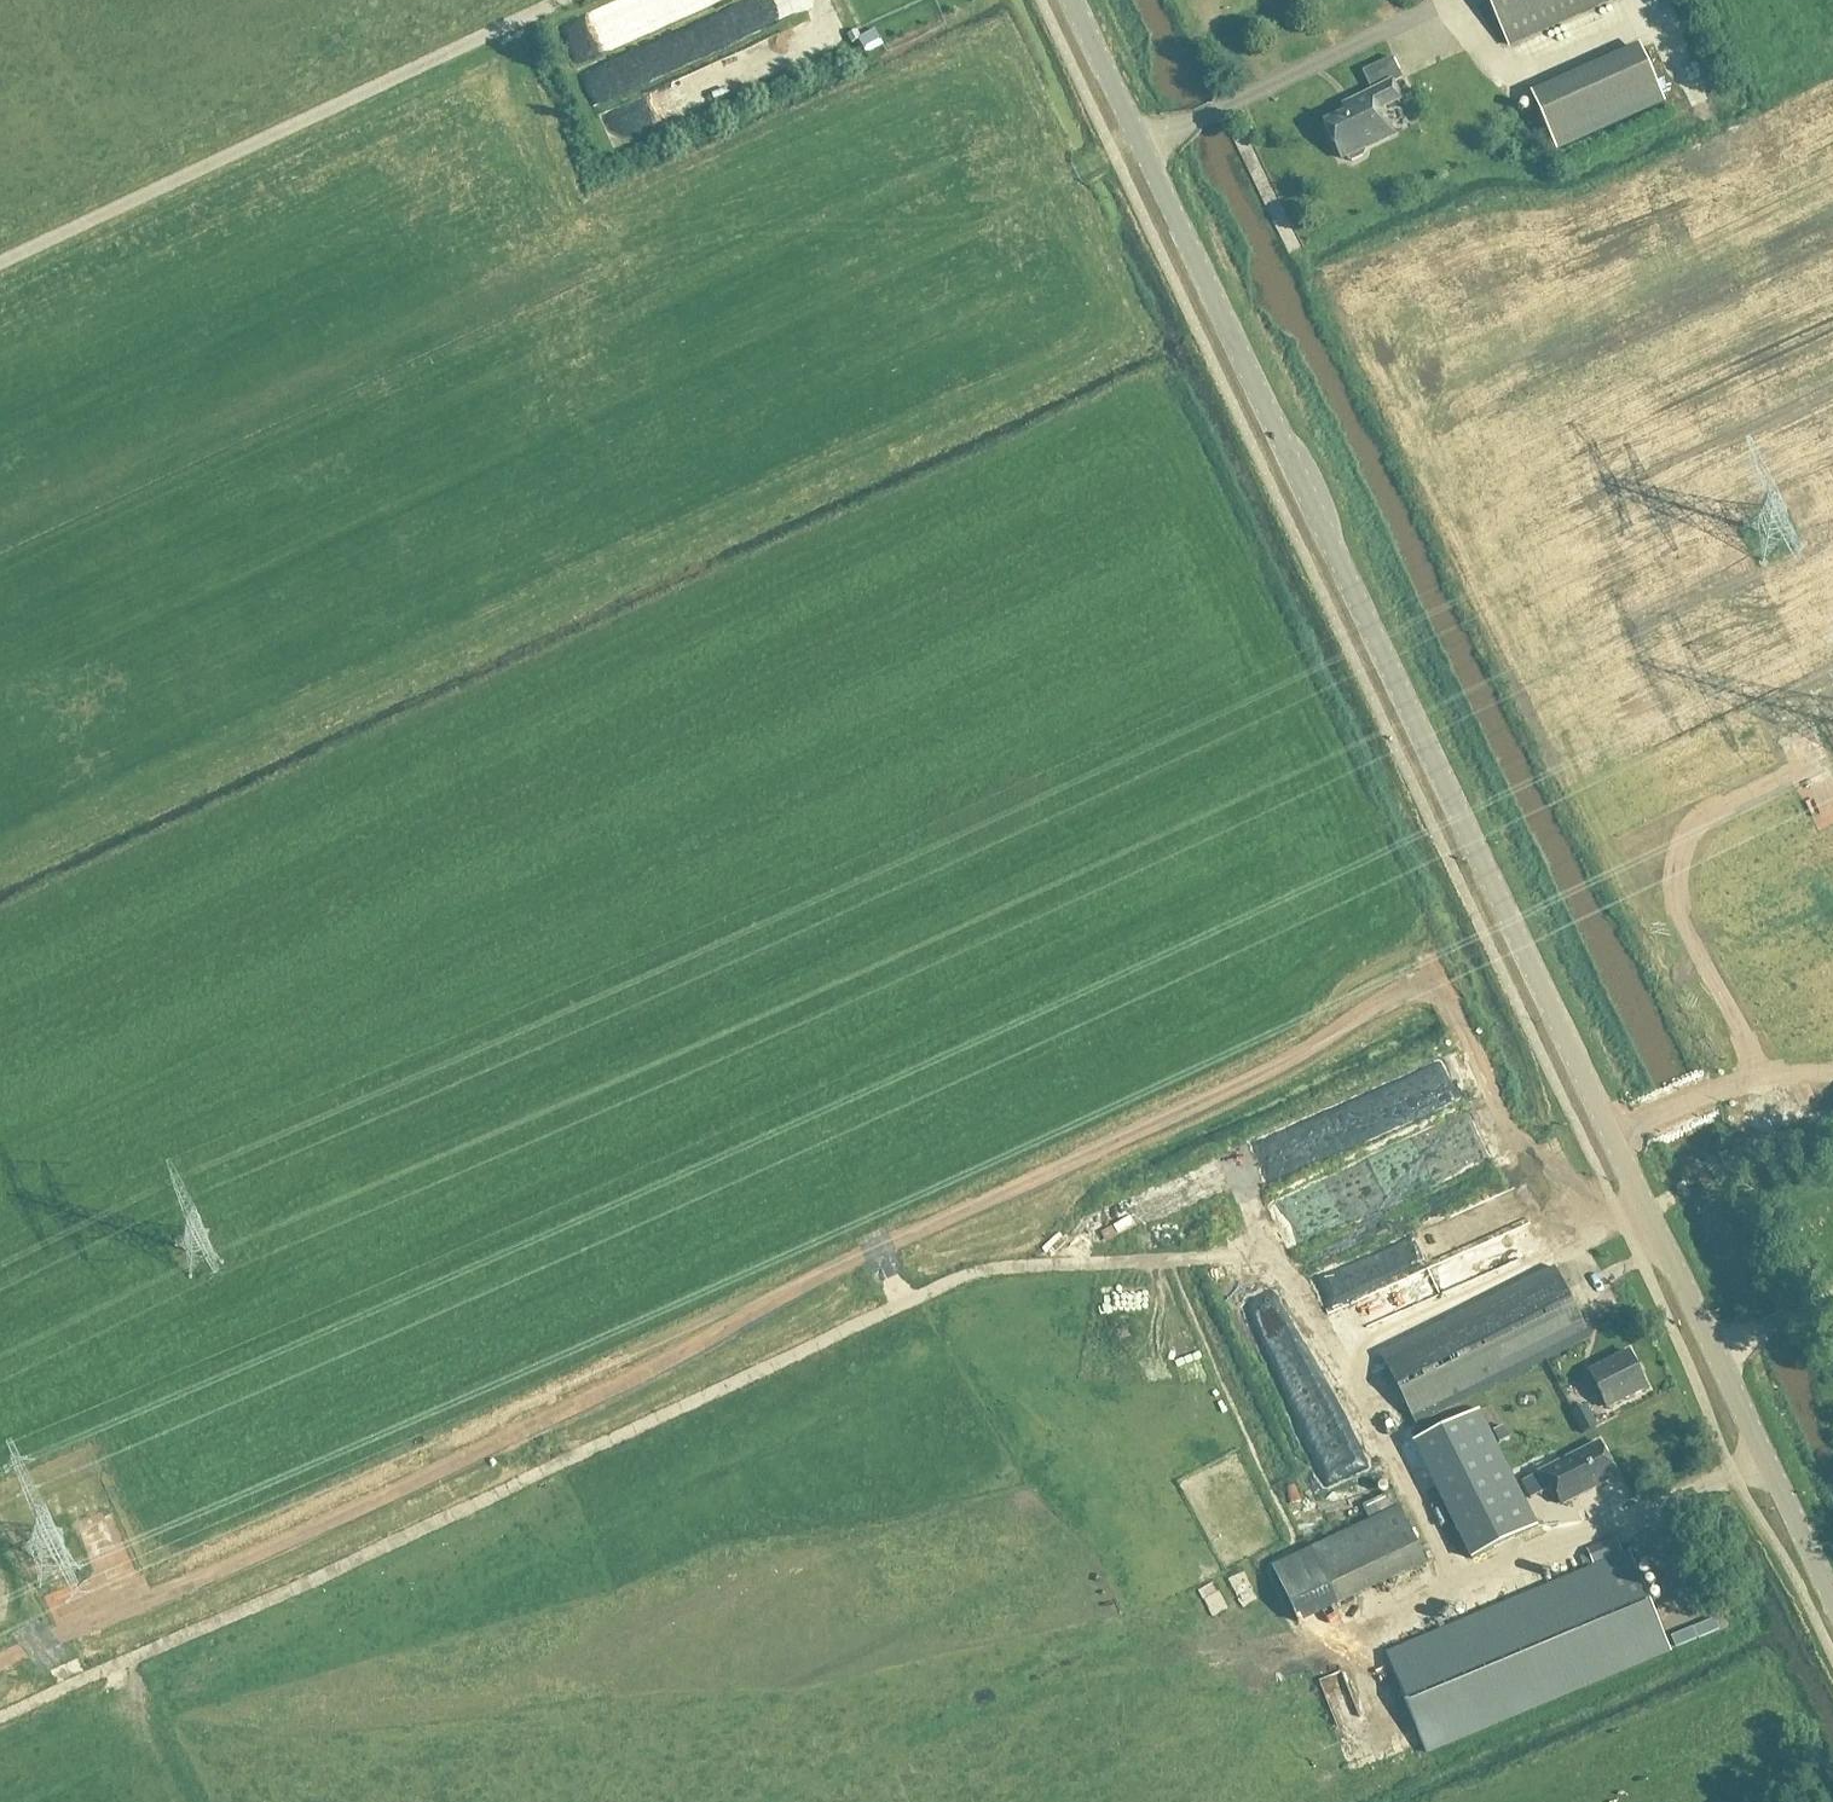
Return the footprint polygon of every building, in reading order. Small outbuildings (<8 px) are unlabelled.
[(1408,14),(1431,0),(1400,0),(1408,14)] [(1508,45),(1608,0),(1487,0),(1508,45)] [(604,13),(556,32),(570,71),(619,52),(604,13)] [(585,82),(612,148),(683,119),(678,107),(697,100),(688,79),(701,74),(688,41),(585,82)] [(1556,151),(1665,103),(1641,49),(1532,98),(1556,151)] [(1324,125),(1340,159),(1345,156),(1347,161),(1350,162),(1363,156),(1364,152),(1362,148),(1392,134),(1380,108),(1400,99),(1392,84),(1402,79),(1391,58),(1361,72),(1371,93),(1352,102),(1356,110),(1324,125)] [(1456,1055),(1435,1065),(1454,1102),(1474,1092),(1456,1055)] [(1385,1205),(1511,1159),(1494,1112),(1384,1152),(1393,1176),(1329,1200),(1334,1216),(1357,1207),(1355,1203),(1366,1200),(1371,1215),(1387,1209),(1385,1205)] [(1489,1213),(1377,1251),(1386,1277),(1498,1239),(1489,1213)] [(1323,1307),(1384,1281),(1373,1255),(1312,1281),(1323,1307)] [(1559,1277),(1385,1364),(1411,1417),(1415,1425),(1537,1364),(1590,1338),(1585,1329),(1559,1277)] [(1646,1391),(1627,1354),(1588,1373),(1607,1410),(1646,1391)] [(1587,1412),(1575,1419),(1583,1434),(1595,1427),(1587,1412)] [(1503,1427),(1492,1432),(1498,1444),(1509,1440),(1503,1427)] [(1598,1444),(1537,1475),(1546,1492),(1552,1489),(1561,1506),(1592,1490),(1615,1478),(1598,1444)] [(1447,1499),(1478,1565),(1500,1555),(1469,1489),(1447,1499)] [(1389,1494),(1362,1506),(1368,1519),(1395,1507),(1389,1494)] [(1398,1507),(1271,1569),(1298,1623),(1425,1561),(1398,1507)] [(1426,1753),(1668,1652),(1628,1554),(1622,1556),(1615,1539),(1586,1551),(1593,1568),(1385,1655),(1426,1753)] [(1550,1560),(1533,1567),(1538,1580),(1555,1573),(1550,1560)] [(1672,1641),(1715,1625),(1711,1614),(1668,1630),(1672,1641)]
